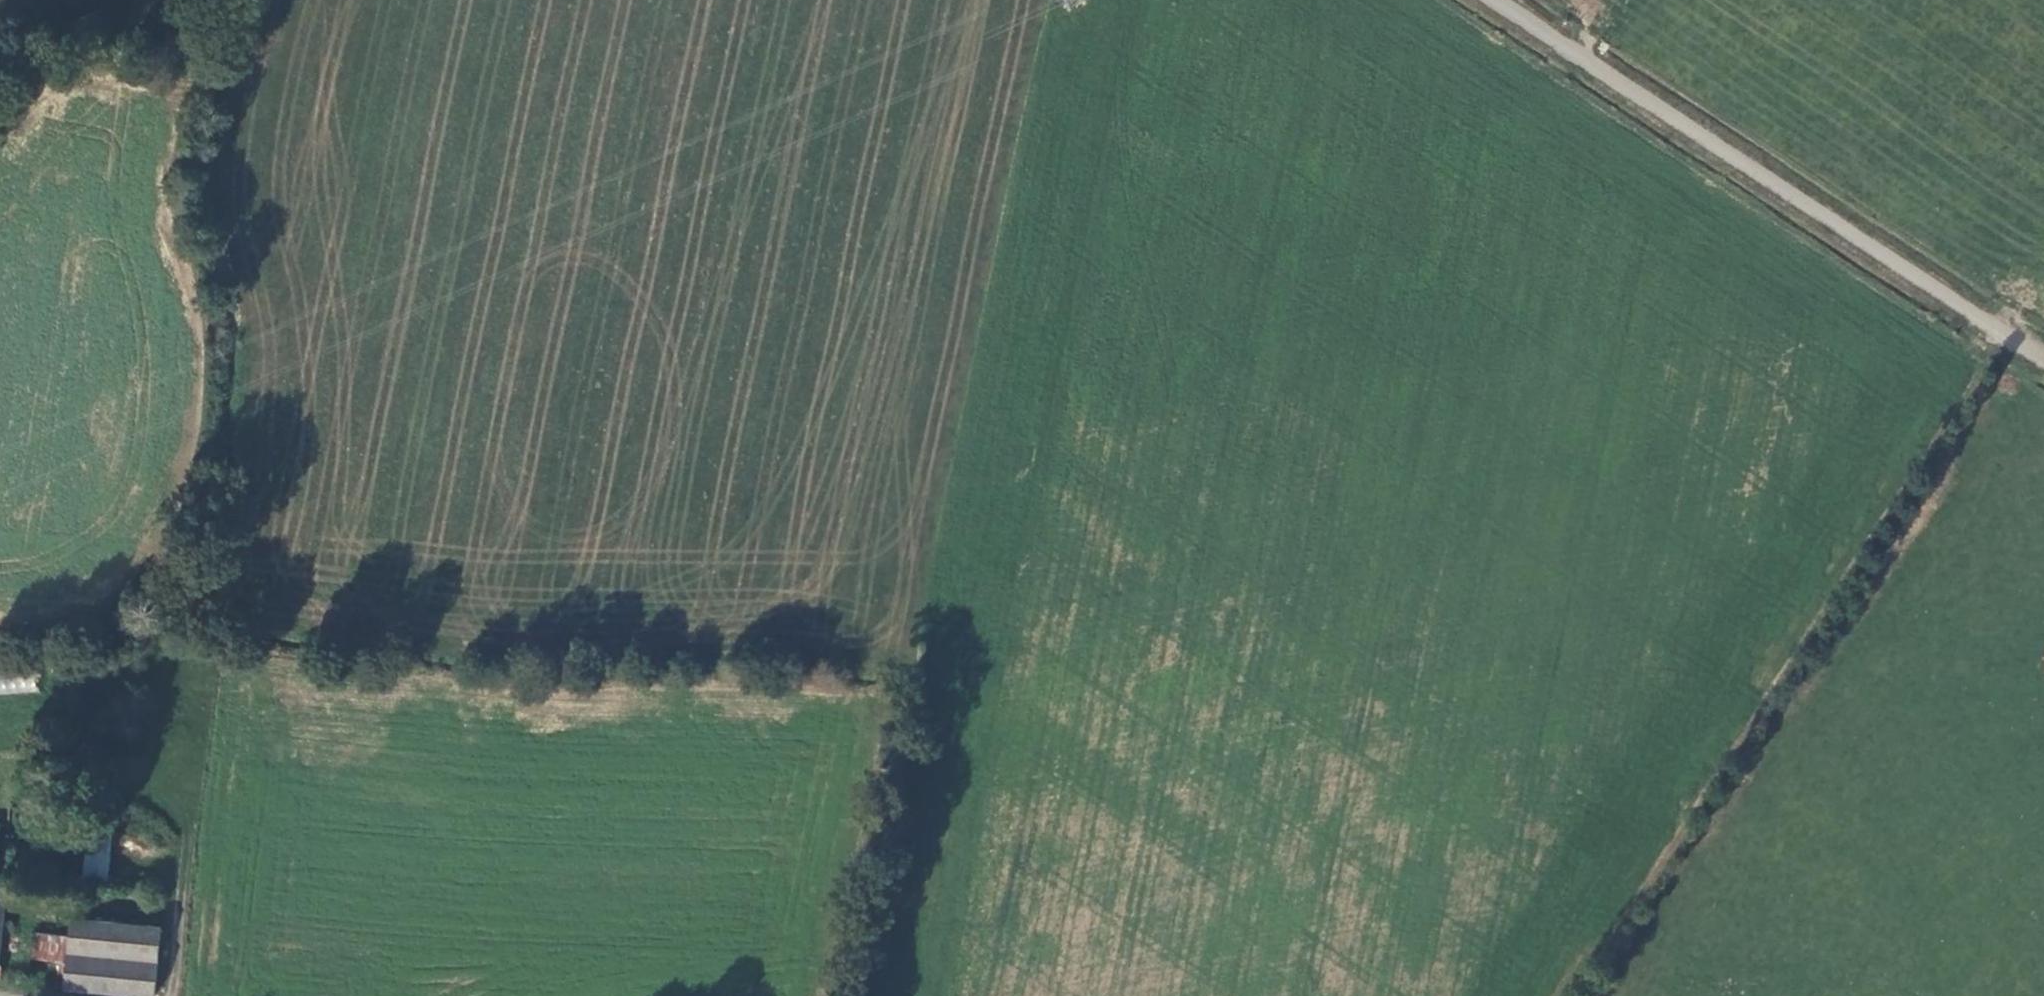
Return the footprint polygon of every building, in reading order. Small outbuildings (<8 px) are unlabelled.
[(0,670),(0,694),(33,693),(32,669),(0,670)] [(107,880),(111,832),(86,830),(82,878),(107,880)] [(66,986),(153,994),(160,927),(70,920),(66,986)]
